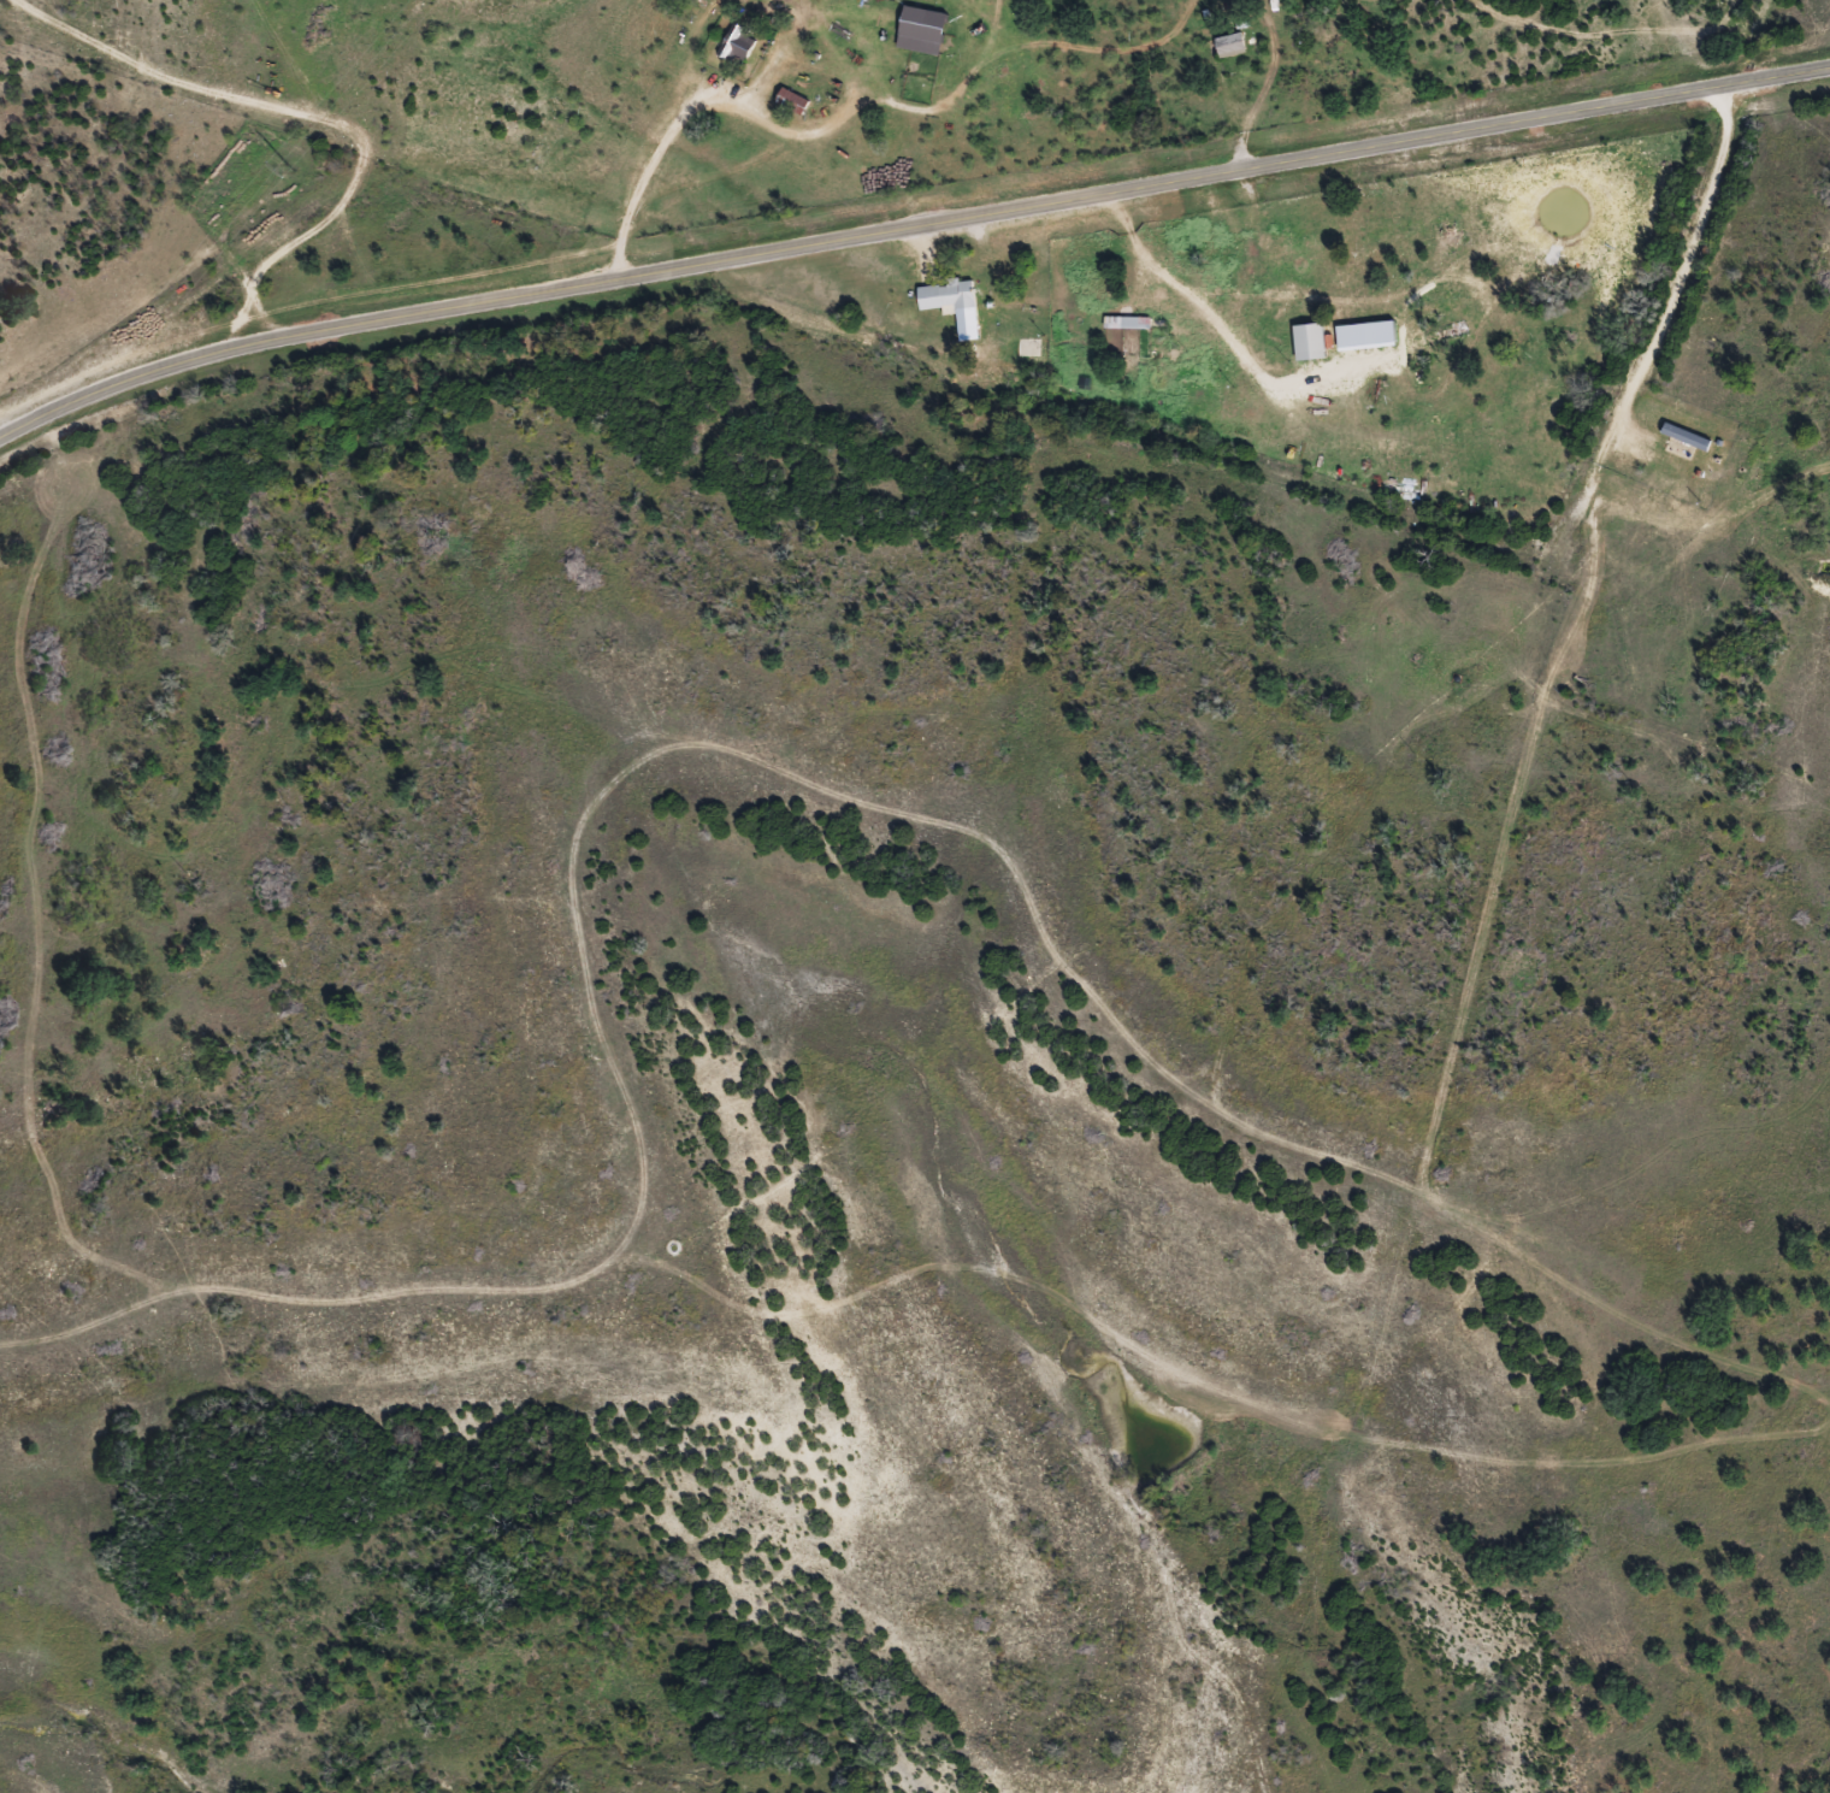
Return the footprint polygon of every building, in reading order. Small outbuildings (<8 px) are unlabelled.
[(945,56),(952,14),(909,6),(902,49),(945,56)] [(743,67),(762,41),(740,24),(721,50),(743,67)] [(1251,52),(1246,32),(1219,38),(1224,59),(1251,52)] [(780,102),(807,115),(815,102),(788,88),(780,102)] [(922,287),(925,310),(947,307),(947,312),(981,308),(977,280),(922,287)] [(1155,315),(1108,315),(1108,328),(1155,328),(1155,315)] [(1298,324),(1302,359),(1332,356),(1328,321),(1298,324)] [(1683,477),(1692,456),(1674,448),(1665,470),(1683,477)]
